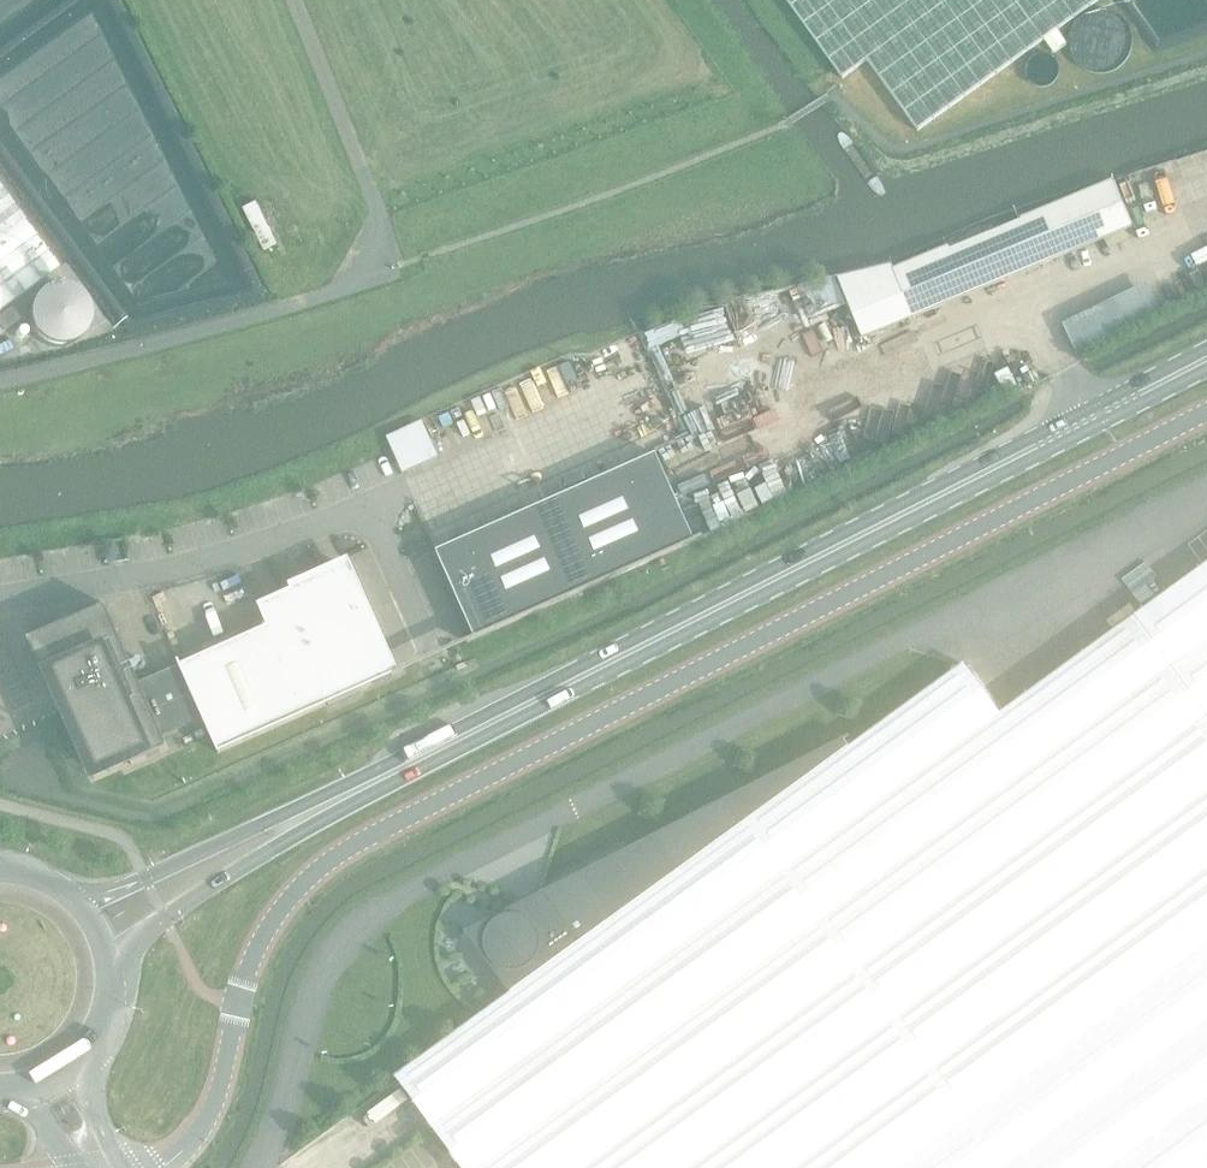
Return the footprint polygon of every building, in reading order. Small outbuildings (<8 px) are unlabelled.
[(841,78),(866,60),(917,130),(1044,39),(1057,30),(1098,0),(785,0),(841,78)] [(1057,30),(1044,39),(1053,52),(1066,43),(1057,30)] [(911,320),(1132,228),(1113,182),(1020,220),(1021,223),(950,252),(948,248),(891,271),(911,320)] [(56,268),(0,191),(0,310),(56,268)] [(255,202),(242,208),(263,250),(276,244),(255,202)] [(20,319),(11,307),(0,315),(0,334),(20,319)] [(436,550),(451,583),(474,636),(467,640),(467,642),(703,537),(702,535),(694,539),(656,453),(436,550)] [(1132,617),(1206,721),(1206,563),(1132,617)] [(66,622),(28,639),(52,693),(54,693),(53,690),(59,687),(96,770),(130,755),(133,762),(131,763),(132,764),(169,748),(163,735),(203,718),(218,752),(402,671),(401,669),(393,673),(345,565),(291,589),(258,603),(267,625),(181,664),(179,659),(177,660),(179,665),(139,682),(104,603),(102,603),(103,606),(66,622)] [(396,1077),(462,1167),(1206,1167),(1206,721),(1132,617),(1000,713),(989,699),(976,680),(964,664),(853,744),(849,747),(526,979),(509,991),(510,993),(396,1077)] [(519,971),(526,979),(849,747),(844,739),(849,737),(849,735),(538,894),(539,895),(543,893),(550,902),(528,918),(518,914),(508,914),(498,918),(490,924),(485,933),(484,943),(486,953),(491,962),(499,968),(509,971),(519,971)]
